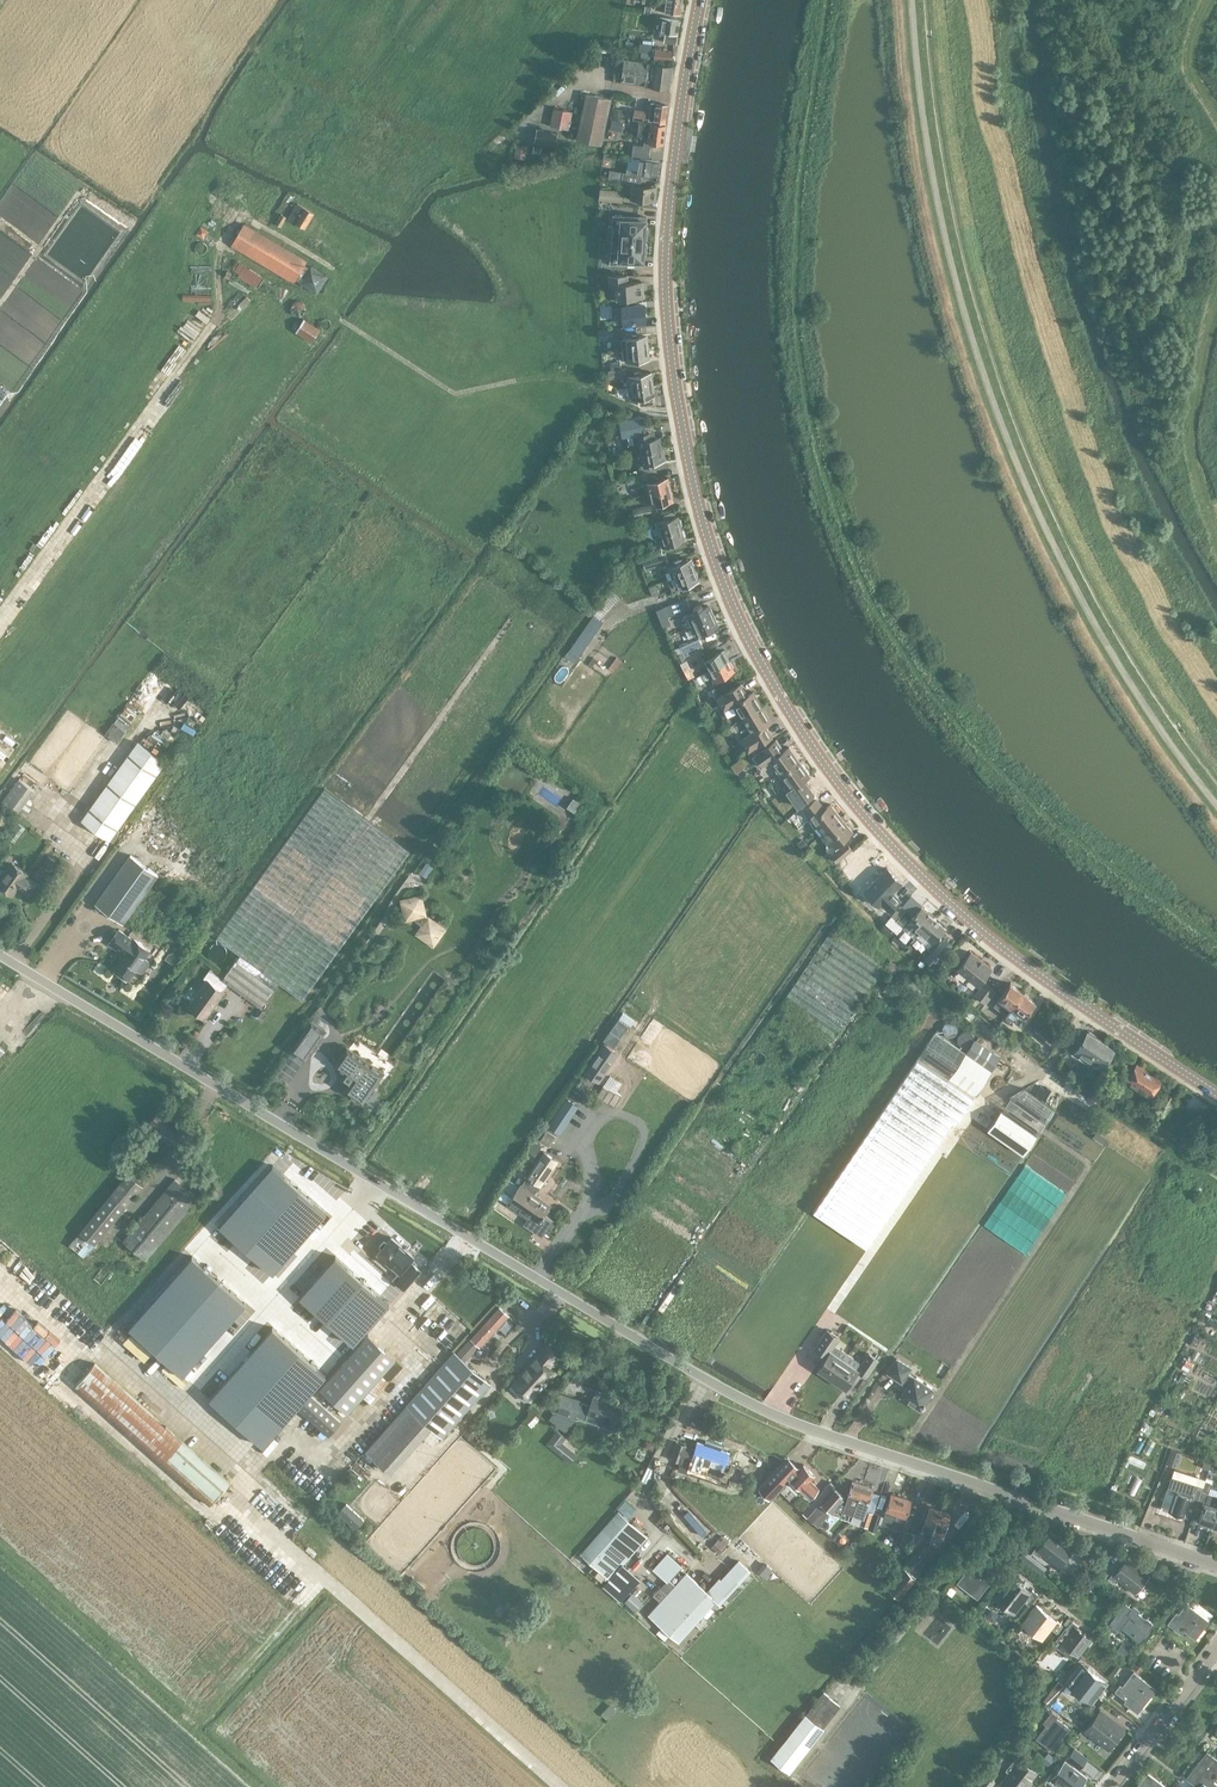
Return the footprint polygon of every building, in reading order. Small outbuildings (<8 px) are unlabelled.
[(677,0),(666,0),(666,4),(659,3),(658,9),(680,13),(682,1),(677,0)] [(653,6),(642,4),(641,11),(652,13),(653,6)] [(676,43),(680,20),(662,17),(659,35),(665,36),(664,41),(676,43)] [(655,48),(654,59),(672,61),(673,51),(663,49),(663,47),(659,46),(659,49),(655,48)] [(669,88),(672,65),(625,59),(622,82),(669,88)] [(583,109),(577,139),(602,144),(608,114),(611,99),(587,94),(583,109)] [(666,121),(669,105),(652,102),(651,112),(635,109),(634,118),(644,120),(644,118),(666,121)] [(568,129),(572,112),(553,108),(549,125),(568,129)] [(626,133),(628,120),(612,118),(610,130),(626,133)] [(640,121),(638,135),(645,136),(644,145),(633,144),(632,154),(649,157),(650,146),(648,146),(649,141),(663,143),(665,125),(640,121)] [(558,133),(536,129),(534,141),(555,146),(558,133)] [(516,144),(516,145),(513,157),(527,159),(529,146),(516,144)] [(542,147),(534,145),(532,152),(540,154),(542,147)] [(640,158),(638,170),(631,169),(630,173),(623,171),(621,182),(641,184),(641,180),(642,176),(649,177),(649,173),(657,174),(659,161),(640,158)] [(78,189),(83,193),(86,188),(81,184),(78,189)] [(630,199),(654,201),(656,186),(631,184),(630,199)] [(600,189),(598,200),(602,200),(601,208),(615,209),(616,202),(622,203),(623,192),(600,189)] [(306,227),(314,213),(297,203),(288,219),(296,224),(297,222),(306,227)] [(281,227),(287,217),(281,214),(275,223),(281,227)] [(645,227),(645,225),(637,224),(637,219),(638,216),(613,214),(612,238),(644,240),(644,237),(647,238),(648,228),(645,227)] [(307,261),(245,224),(245,223),(232,244),(294,281),(296,279),(300,282),(299,283),(317,294),(328,276),(310,265),(309,267),(305,264),(307,261)] [(644,243),(644,240),(612,238),(610,262),(634,263),(635,260),(635,255),(643,256),(643,253),(646,253),(647,243),(644,243)] [(288,293),(263,277),(239,262),(234,270),(239,274),(238,277),(255,287),(257,285),(258,286),(283,302),(288,293)] [(627,275),(608,274),(609,285),(610,285),(611,300),(618,299),(643,297),(642,281),(628,282),(627,275)] [(624,322),(645,321),(643,304),(623,306),(624,322)] [(28,356),(31,371),(66,322),(60,317),(59,319),(49,321),(47,313),(40,322),(34,324),(43,330),(44,333),(34,335),(33,330),(30,335),(21,337),(17,342),(19,351),(21,351),(28,356)] [(327,333),(320,330),(321,329),(303,318),(294,331),(312,343),(313,341),(320,345),(327,333)] [(630,327),(614,328),(614,336),(630,335),(630,327)] [(623,337),(624,349),(647,346),(646,335),(623,337)] [(647,346),(624,349),(625,360),(648,358),(647,346)] [(605,388),(615,386),(614,379),(627,377),(626,368),(622,368),(621,361),(611,362),(611,361),(605,362),(606,370),(602,371),(605,388)] [(627,375),(629,386),(652,383),(651,372),(627,375)] [(652,383),(629,386),(616,388),(617,395),(630,397),(654,394),(652,383)] [(649,432),(644,433),(642,416),(621,419),(623,437),(636,435),(639,452),(662,447),(660,436),(651,438),(649,432)] [(662,447),(639,452),(642,452),(644,464),(651,463),(652,467),(659,466),(658,460),(664,459),(662,447)] [(628,484),(640,481),(638,474),(626,476),(628,484)] [(647,481),(650,493),(670,488),(668,477),(647,481)] [(670,488),(650,493),(653,504),(673,499),(670,488)] [(662,514),(663,517),(655,519),(659,533),(681,527),(678,515),(671,517),(669,512),(662,514)] [(681,527),(659,533),(662,544),(638,550),(640,559),(652,556),(668,551),(666,545),(675,543),(674,541),(684,539),(681,527)] [(666,553),(642,559),(645,570),(653,568),(652,567),(668,562),(666,553)] [(669,569),(668,570),(671,578),(675,576),(695,569),(693,561),(691,562),(690,558),(671,565),(671,566),(668,567),(669,569)] [(675,576),(671,578),(674,587),(675,587),(676,589),(684,586),(686,589),(694,586),(693,582),(698,580),(697,577),(698,576),(695,569),(675,576)] [(664,606),(660,608),(664,618),(691,609),(687,598),(664,606)] [(689,613),(686,614),(683,615),(688,626),(714,614),(710,606),(709,607),(707,604),(689,613)] [(714,614),(688,626),(688,627),(691,625),(696,635),(698,633),(699,634),(704,632),(706,636),(713,632),(711,628),(717,625),(716,622),(717,621),(714,614)] [(565,656),(575,663),(601,626),(597,623),(600,619),(595,615),(565,656)] [(700,638),(680,646),(685,656),(704,647),(700,638)] [(703,656),(710,669),(728,660),(723,650),(715,653),(713,650),(703,656)] [(679,661),(683,669),(691,665),(687,657),(679,661)] [(728,660),(710,669),(715,679),(733,670),(728,660)] [(733,704),(742,718),(762,706),(753,691),(744,696),(737,685),(717,697),(724,709),(733,704)] [(762,706),(742,718),(751,733),(741,739),(748,751),(769,739),(762,727),(771,722),(762,706)] [(118,739),(129,725),(125,722),(117,731),(112,727),(108,731),(118,739)] [(771,762),(780,774),(799,760),(788,746),(782,751),(774,741),(754,756),(762,768),(771,762)] [(109,840),(166,762),(137,742),(81,819),(109,840)] [(744,765),(740,758),(733,763),(737,770),(744,765)] [(809,774),(799,760),(780,774),(792,790),(789,792),(787,789),(770,802),(783,820),(800,807),(799,806),(814,794),(803,779),(809,774)] [(19,779),(2,802),(18,813),(35,791),(19,779)] [(412,849),(327,787),(248,887),(336,948),(412,849)] [(583,804),(573,798),(567,807),(577,814),(583,804)] [(812,819),(823,832),(841,817),(830,803),(825,808),(816,798),(803,809),(812,820),(812,819)] [(841,817),(823,832),(834,846),(853,831),(841,817)] [(801,835),(796,840),(801,846),(807,842),(801,835)] [(852,848),(846,841),(832,853),(837,860),(852,848)] [(130,854),(95,903),(124,924),(159,875),(130,854)] [(13,863),(0,882),(0,886),(12,894),(17,886),(28,894),(37,881),(28,875),(29,874),(13,863)] [(902,882),(887,867),(865,889),(864,890),(879,905),(882,902),(889,910),(900,899),(892,891),(902,882)] [(213,937),(223,944),(234,952),(216,978),(258,1007),(276,981),(301,998),(336,948),(248,887),(213,937)] [(435,946),(448,926),(428,913),(423,892),(401,897),(405,917),(414,923),(423,921),(415,933),(435,946)] [(907,908),(897,919),(904,926),(909,921),(921,932),(934,917),(922,906),(916,912),(914,915),(907,908)] [(921,932),(917,936),(930,947),(929,949),(935,954),(931,959),(938,965),(952,949),(947,944),(946,945),(938,937),(946,928),(934,917),(921,932)] [(135,969),(138,971),(143,971),(147,965),(146,961),(142,958),(147,950),(132,939),(131,942),(116,931),(106,944),(122,954),(112,968),(128,979),(135,969)] [(841,1031),(883,964),(846,942),(844,945),(828,935),(791,994),(804,1002),(806,998),(814,1003),(816,1000),(826,1006),(819,1017),(841,1031)] [(992,968),(971,952),(957,969),(978,985),(992,968)] [(186,1006),(205,1020),(214,1008),(213,1007),(214,1005),(216,1005),(224,993),(205,979),(186,1006)] [(996,989),(985,981),(975,994),(985,1003),(996,989)] [(1008,1013),(1023,992),(1011,983),(1001,995),(1000,994),(994,1003),(1008,1013)] [(1036,1002),(1023,992),(1008,1013),(1013,1017),(1018,1010),(1026,1015),(1036,1002)] [(262,1019),(266,1013),(259,1008),(257,1011),(252,1007),(250,1010),(255,1013),(254,1014),(262,1019)] [(619,1016),(604,1039),(614,1045),(630,1023),(619,1016)] [(291,1050),(305,1060),(325,1031),(311,1022),(291,1050)] [(1048,1047),(1058,1038),(1043,1022),(1033,1032),(1048,1047)] [(848,1160),(814,1211),(867,1247),(902,1196),(916,1174),(961,1107),(965,1110),(975,1096),(992,1070),(935,1031),(917,1057),(916,1058),(848,1160)] [(1076,1050),(1089,1058),(1100,1040),(1095,1037),(1096,1036),(1089,1031),(1088,1033),(1087,1032),(1076,1050)] [(1100,1040),(1089,1058),(1102,1067),(1114,1049),(1112,1048),(1113,1047),(1107,1043),(1106,1044),(1100,1040)] [(618,1053),(604,1043),(585,1071),(599,1081),(618,1053)] [(333,1065),(346,1074),(343,1079),(348,1084),(344,1090),(363,1104),(366,1100),(372,1104),(380,1092),(374,1088),(385,1072),(347,1045),(333,1065)] [(1121,1077),(1139,1088),(1150,1071),(1137,1063),(1133,1069),(1128,1066),(1121,1077)] [(1162,1079),(1150,1071),(1139,1088),(1151,1097),(1162,1079)] [(618,1090),(622,1080),(610,1075),(606,1085),(618,1090)] [(1054,1108),(1024,1088),(1010,1096),(1003,1109),(1037,1132),(1038,1133),(1046,1120),(1046,1121),(1054,1108)] [(1174,1098),(1166,1093),(1156,1109),(1164,1114),(1174,1098)] [(561,1132),(580,1105),(568,1096),(549,1124),(561,1132)] [(1037,1132),(1003,1109),(989,1129),(1023,1153),(1036,1134),(1037,1132)] [(556,1135),(546,1128),(539,1139),(550,1146),(556,1135)] [(558,1160),(544,1150),(527,1175),(529,1176),(522,1186),(521,1185),(507,1204),(517,1210),(519,1207),(530,1214),(524,1223),(542,1236),(553,1219),(545,1213),(550,1205),(530,1191),(536,1182),(541,1185),(558,1160)] [(79,1231),(80,1232),(69,1245),(84,1257),(95,1244),(144,1185),(128,1172),(79,1231)] [(197,1198),(175,1179),(123,1241),(145,1259),(197,1198)] [(246,1194),(210,1235),(258,1277),(261,1274),(293,1234),(246,1194)] [(415,1257),(392,1237),(387,1243),(386,1241),(384,1241),(381,1245),(381,1247),(382,1248),(378,1254),(400,1273),(394,1279),(405,1289),(422,1271),(411,1261),(415,1257)] [(193,1254),(129,1325),(183,1371),(246,1302),(193,1254)] [(339,1271),(301,1312),(349,1352),(385,1311),(339,1271)] [(63,1313),(73,1303),(62,1292),(52,1303),(63,1313)] [(66,1316),(80,1327),(89,1316),(76,1305),(66,1316)] [(499,1307),(470,1338),(480,1347),(509,1315),(499,1307)] [(509,1315),(503,1324),(509,1329),(515,1319),(509,1315)] [(275,1328),(210,1400),(264,1447),(299,1408),(311,1395),(328,1375),(275,1328)] [(828,1330),(816,1347),(829,1357),(826,1362),(824,1361),(818,1369),(825,1374),(826,1372),(833,1377),(849,1354),(835,1344),(839,1338),(828,1330)] [(48,1362),(58,1352),(37,1331),(27,1342),(48,1362)] [(348,1413),(363,1397),(370,1403),(389,1382),(382,1376),(396,1359),(368,1334),(320,1388),(348,1413)] [(560,1356),(548,1345),(525,1370),(526,1371),(516,1381),(523,1387),(520,1390),(530,1399),(542,1387),(543,1387),(557,1372),(551,1366),(560,1356)] [(408,1406),(407,1404),(373,1443),(395,1462),(429,1424),(443,1437),(490,1383),(455,1352),(425,1386),(408,1406)] [(870,1352),(867,1356),(858,1370),(864,1374),(866,1376),(879,1358),(870,1352)] [(849,1354),(833,1377),(839,1381),(838,1383),(846,1388),(851,1380),(849,1379),(856,1368),(860,1361),(849,1354)] [(934,1389),(908,1372),(911,1367),(897,1358),(888,1372),(902,1381),(903,1380),(904,1381),(905,1386),(907,1387),(901,1396),(921,1409),(924,1405),(925,1405),(926,1403),(925,1403),(934,1389)] [(228,1482),(95,1363),(76,1385),(210,1503),(228,1482)] [(577,1416),(618,1430),(625,1411),(615,1407),(616,1404),(603,1399),(602,1402),(593,1399),(590,1407),(581,1404),(582,1402),(560,1394),(554,1411),(576,1418),(577,1416)] [(311,1395),(299,1408),(329,1435),(342,1422),(311,1395)] [(552,1431),(542,1422),(538,1427),(548,1436),(552,1431)] [(557,1430),(546,1444),(570,1463),(578,1454),(563,1442),(566,1438),(557,1430)] [(691,1464),(698,1466),(697,1471),(720,1479),(722,1474),(729,1452),(698,1441),(695,1450),(686,1446),(677,1442),(671,1458),(691,1465),(691,1464)] [(788,1457),(759,1487),(772,1499),(786,1484),(796,1494),(801,1488),(810,1497),(818,1488),(810,1480),(815,1475),(804,1464),(800,1468),(788,1457)] [(1207,1477),(1212,1462),(1201,1458),(1196,1473),(1207,1477)] [(1197,1508),(1207,1481),(1174,1470),(1168,1488),(1175,1491),(1169,1511),(1185,1515),(1188,1505),(1190,1505),(1197,1508)] [(265,1475),(262,1478),(282,1497),(284,1494),(265,1475)] [(846,1503),(844,1509),(854,1513),(856,1506),(863,1484),(853,1480),(846,1503)] [(1213,1525),(1216,1512),(1216,1506),(1205,1502),(1212,1482),(1207,1481),(1197,1508),(1203,1510),(1199,1520),(1207,1523),(1206,1525),(1212,1527),(1213,1525)] [(856,1506),(854,1513),(864,1516),(861,1524),(869,1527),(874,1512),(866,1510),(873,1487),(863,1484),(856,1506)] [(819,1504),(807,1517),(813,1522),(824,1511),(825,1509),(824,1509),(825,1507),(831,1512),(836,1507),(845,1497),(835,1488),(820,1505),(819,1504)] [(874,1512),(869,1527),(889,1534),(892,1527),(892,1526),(894,1520),(901,1497),(891,1494),(884,1516),(874,1512)] [(894,1520),(892,1526),(902,1529),(904,1523),(912,1500),(901,1497),(894,1520)] [(366,1521),(345,1502),(339,1509),(359,1528),(366,1521)] [(930,1506),(925,1522),(921,1521),(919,1528),(922,1529),(933,1533),(940,1510),(930,1506)] [(950,1513),(940,1510),(933,1533),(943,1536),(950,1513)] [(646,1538),(617,1512),(581,1554),(610,1579),(646,1538)] [(1013,1525),(1006,1520),(1000,1527),(1007,1532),(1013,1525)] [(913,1550),(916,1542),(919,1535),(911,1533),(912,1531),(904,1528),(899,1542),(907,1544),(906,1548),(913,1550)] [(1042,1553),(1054,1563),(1060,1568),(1074,1550),(1051,1532),(1040,1546),(1037,1544),(1031,1551),(1039,1557),(1042,1553)] [(718,1540),(713,1546),(717,1551),(723,1545),(718,1540)] [(249,1548),(244,1552),(264,1571),(268,1567),(249,1548)] [(992,1559),(981,1551),(957,1583),(978,1599),(997,1574),(988,1567),(988,1568),(986,1566),(992,1559)] [(1023,1551),(1019,1556),(1027,1562),(1030,1557),(1023,1551)] [(676,1585),(669,1579),(682,1565),(668,1553),(653,1569),(666,1581),(664,1584),(670,1590),(649,1614),(662,1626),(662,1625),(679,1641),(716,1601),(720,1604),(742,1580),(740,1578),(748,1569),(739,1561),(722,1580),(720,1579),(708,1592),(686,1573),(676,1585)] [(1128,1557),(1116,1572),(1114,1570),(1109,1577),(1116,1582),(1118,1580),(1135,1593),(1150,1575),(1128,1557)] [(1001,1563),(997,1568),(1004,1573),(1008,1568),(1001,1563)] [(889,1587),(900,1597),(916,1578),(905,1569),(889,1587)] [(1010,1582),(996,1600),(1015,1615),(1025,1602),(1031,1606),(1040,1595),(1034,1591),(1032,1593),(1018,1582),(1021,1579),(1013,1573),(1008,1580),(1010,1582)] [(625,1599),(635,1609),(644,1601),(633,1591),(625,1599)] [(1125,1603),(1110,1623),(1119,1630),(1122,1627),(1139,1641),(1152,1624),(1138,1612),(1139,1610),(1133,1605),(1131,1607),(1125,1603)] [(1209,1621),(1186,1603),(1179,1614),(1176,1612),(1168,1623),(1182,1633),(1184,1630),(1195,1639),(1209,1621)] [(1043,1639),(1051,1628),(1057,1632),(1063,1625),(1057,1621),(1056,1622),(1042,1611),(1044,1609),(1038,1604),(1032,1611),(1035,1613),(1026,1626),(1043,1639)] [(1068,1625),(1054,1642),(1076,1659),(1092,1638),(1078,1627),(1080,1625),(1074,1620),(1069,1626),(1068,1625)] [(1187,1644),(1199,1652),(1204,1645),(1192,1636),(1187,1644)] [(1066,1664),(1053,1650),(1041,1661),(1053,1675),(1066,1664)] [(1139,1662),(1134,1668),(1138,1671),(1143,1665),(1139,1662)] [(1082,1663),(1067,1682),(1092,1702),(1107,1683),(1082,1663)] [(1156,1689),(1133,1671),(1122,1686),(1120,1684),(1115,1690),(1126,1699),(1124,1702),(1138,1713),(1156,1689)] [(829,1696),(823,1692),(808,1712),(825,1726),(840,1706),(829,1697),(829,1696)] [(1050,1720),(1041,1732),(1040,1731),(1036,1737),(1054,1751),(1059,1745),(1058,1745),(1071,1728),(1057,1718),(1059,1715),(1052,1710),(1046,1717),(1050,1720)] [(1125,1730),(1100,1710),(1084,1731),(1104,1746),(1106,1743),(1111,1747),(1125,1730)] [(806,1715),(773,1758),(772,1757),(767,1764),(785,1778),(790,1771),(823,1729),(806,1715)] [(1078,1749),(1083,1742),(1078,1738),(1073,1745),(1078,1749)] [(1074,1748),(1069,1744),(1065,1749),(1070,1753),(1074,1748)] [(1075,1748),(1067,1758),(1080,1769),(1088,1758),(1075,1748)] [(1195,1785),(1197,1786),(1202,1780),(1209,1786),(1214,1781),(1210,1778),(1216,1769),(1216,1759),(1208,1752),(1187,1779),(1195,1785)] [(1006,1770),(1009,1772),(1001,1783),(1006,1786),(1026,1786),(1038,1772),(1017,1755),(1006,1770)] [(1056,1782),(1063,1786),(1080,1786),(1087,1778),(1065,1760),(1053,1774),(1051,1773),(1046,1779),(1054,1785),(1056,1782)] [(1162,1785),(1148,1774),(1138,1786),(1160,1786),(1162,1785)] [(995,1782),(986,1775),(977,1786),(991,1786),(995,1782)]
